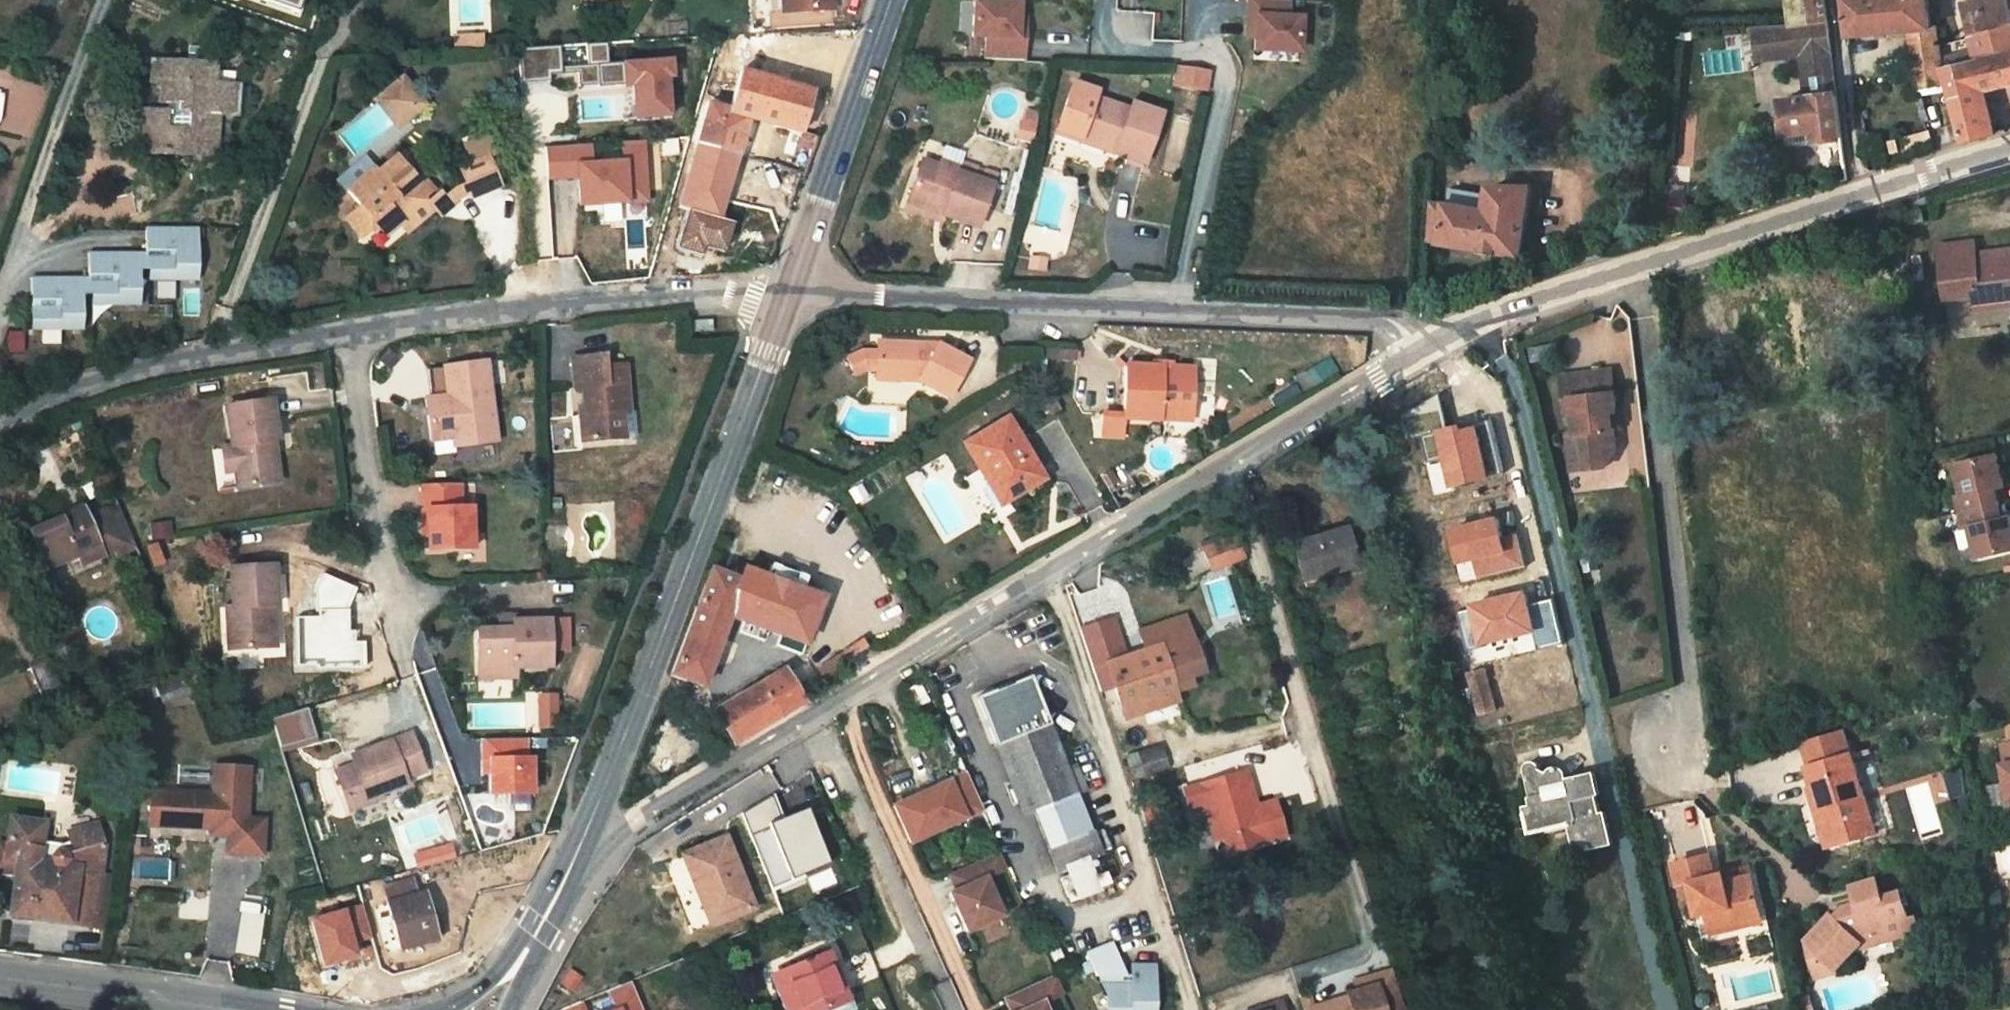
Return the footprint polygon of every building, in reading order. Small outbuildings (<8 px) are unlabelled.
[(786,0),(777,0),(778,20),(786,20),(786,0)] [(786,20),(827,18),(826,0),(786,0),(786,20)] [(1220,9),(1240,10),(1260,10),(1260,0),(1220,0),(1220,9)] [(1832,26),(1829,0),(1797,0),(1800,27),(1832,26)] [(1946,59),(1941,32),(1935,32),(1930,0),(1853,0),(1848,1),(1851,37),(1911,33),(1918,91),(1951,88),(1946,59)] [(1970,8),(1977,54),(1946,59),(1951,88),(1960,144),(1961,145),(1992,139),(1985,92),(2009,88),(2009,2),(1970,8)] [(1260,10),(1240,10),(1239,38),(1246,38),(1246,61),(1291,62),(1292,28),(1279,28),(1279,11),(1260,10)] [(1008,20),(963,18),(961,51),(974,52),(973,74),(1013,76),(1014,42),(1007,42),(1008,20)] [(1844,143),(1839,95),(1832,26),(1800,27),(1756,28),(1756,59),(1800,58),(1804,96),(1780,97),(1785,140),(1815,139),(1816,145),(1844,143)] [(476,37),(469,38),(469,50),(477,50),(476,37)] [(469,38),(451,39),(452,51),(469,50),(469,38)] [(561,76),(559,44),(520,46),(521,78),(561,76)] [(668,58),(623,61),(624,80),(631,79),(633,115),(667,113),(664,74),(669,74),(668,58)] [(1171,84),(1206,92),(1211,70),(1177,62),(1171,84)] [(150,68),(148,90),(147,110),(168,111),(169,119),(179,119),(178,136),(156,134),(158,118),(129,116),(128,130),(132,132),(131,159),(194,163),(197,121),(209,122),(230,123),(231,92),(206,90),(207,73),(150,68)] [(148,90),(150,68),(137,68),(136,88),(148,90)] [(665,209),(703,223),(723,167),(728,168),(743,126),(793,142),(807,102),(733,76),(719,115),(698,108),(665,209)] [(388,86),(381,93),(404,119),(411,112),(388,86)] [(381,93),(361,109),(364,113),(381,132),(384,136),(404,119),(381,93)] [(1131,177),(1148,127),(1123,118),(1120,126),(1081,112),(1083,105),(1060,97),(1043,148),(1066,155),(1069,147),(1104,159),(1101,167),(1131,177)] [(1017,138),(1032,140),(1037,111),(1022,109),(1017,138)] [(197,121),(194,163),(206,164),(209,122),(197,121)] [(456,167),(459,177),(462,187),(465,195),(492,186),(483,159),(492,156),(486,137),(462,144),(468,163),(456,167)] [(1016,156),(1020,140),(1004,137),(1000,153),(1016,156)] [(588,145),(547,147),(549,177),(578,176),(579,203),(647,199),(644,140),(617,141),(617,158),(589,159),(588,145)] [(1066,155),(1101,167),(1104,159),(1069,147),(1066,155)] [(414,206),(417,202),(414,197),(429,183),(397,152),(374,172),(370,168),(347,191),(360,205),(379,223),(387,232),(401,220),(414,206)] [(920,180),(906,174),(894,211),(930,222),(928,230),(962,241),(979,188),(968,184),(964,195),(955,192),(959,181),(944,176),(942,181),(921,175),(920,180)] [(426,217),(443,201),(445,199),(462,187),(459,177),(449,183),(437,191),(433,188),(417,202),(414,206),(421,213),(426,217)] [(959,181),(955,192),(964,195),(968,184),(959,181)] [(1689,196),(1670,194),(1670,213),(1688,214),(1689,196)] [(1439,213),(1426,211),(1424,251),(1465,262),(1465,265),(1487,271),(1488,268),(1510,275),(1526,205),(1485,196),(1483,205),(1441,198),(1439,213)] [(365,236),(379,223),(360,205),(347,218),(365,236)] [(421,213),(414,206),(401,220),(408,226),(421,213)] [(891,217),(928,230),(930,222),(894,211),(891,217)] [(1906,235),(1921,232),(1919,221),(1905,224),(1906,235)] [(140,253),(140,271),(143,271),(143,281),(194,281),(194,229),(142,229),(141,253),(140,253)] [(1976,250),(1940,255),(1949,306),(1977,302),(1979,310),(2009,305),(2009,262),(1979,267),(1976,250)] [(83,277),(83,295),(86,295),(86,305),(136,305),(136,270),(140,271),(140,253),(84,253),(84,278),(83,277)] [(1028,288),(1032,277),(1017,274),(1015,284),(1028,288)] [(83,277),(27,277),(27,329),(79,329),(79,295),(83,295),(83,277)] [(1979,310),(1981,317),(2009,312),(2009,305),(1979,310)] [(700,322),(682,322),(682,333),(701,333),(700,322)] [(1542,347),(1531,349),(1533,359),(1545,357),(1542,347)] [(852,385),(862,386),(883,386),(884,396),(905,397),(937,411),(955,374),(924,359),(920,365),(905,359),(863,359),(863,369),(849,368),(833,375),(840,391),(852,385)] [(598,362),(563,363),(565,392),(569,391),(571,419),(566,419),(567,448),(609,446),(608,418),(619,418),(617,390),(599,390),(598,362)] [(424,446),(447,445),(466,444),(467,453),(490,452),(486,372),(427,375),(428,404),(422,405),(424,446)] [(1183,426),(1186,380),(1118,378),(1116,424),(1116,430),(1151,431),(1151,424),(1183,426)] [(1601,384),(1595,385),(1596,407),(1604,407),(1601,384)] [(1595,385),(1551,388),(1555,430),(1562,429),(1563,447),(1556,447),(1559,482),(1590,481),(1604,464),(1602,443),(1596,444),(1594,428),(1605,427),(1604,407),(1596,407),(1595,385)] [(862,396),(884,396),(883,386),(862,386),(862,396)] [(220,425),(226,465),(230,490),(232,506),(273,500),(269,468),(262,469),(261,461),(268,461),(271,460),(265,418),(220,425)] [(1115,447),(1116,430),(1116,424),(1094,424),(1093,446),(1115,447)] [(1183,432),(1183,426),(1151,424),(1151,431),(1183,432)] [(1606,441),(1605,427),(1594,428),(1596,444),(1602,443),(1606,441)] [(954,459),(978,500),(985,496),(997,517),(1033,494),(996,434),(954,459)] [(447,454),(467,453),(466,444),(447,445),(447,454)] [(1950,468),(1957,499),(1952,500),(1960,532),(1965,531),(1973,562),(2009,553),(2009,537),(2006,520),(1997,522),(1990,492),(1999,490),(1991,458),(1950,468)] [(219,492),(230,490),(226,465),(216,467),(219,492)] [(1455,466),(1413,477),(1421,509),(1464,498),(1455,466)] [(990,521),(997,517),(985,496),(978,500),(990,521)] [(454,498),(417,499),(418,523),(422,523),(423,550),(423,565),(466,564),(465,522),(455,522),(454,498)] [(1495,519),(1448,531),(1456,562),(1471,559),(1477,580),(1524,568),(1516,534),(1500,538),(1495,519)] [(79,536),(76,528),(21,549),(35,583),(67,572),(70,582),(104,570),(106,576),(128,568),(126,564),(110,524),(79,536)] [(1334,541),(1282,555),(1289,582),(1313,575),(1314,581),(1343,573),(1334,541)] [(1232,567),(1224,547),(1193,559),(1201,579),(1232,567)] [(267,582),(224,587),(228,627),(221,627),(226,669),(255,667),(253,654),(267,652),(265,624),(272,622),(267,582)] [(705,583),(666,689),(698,701),(724,631),(794,656),(805,625),(765,610),(767,605),(750,599),(753,589),(743,586),(740,595),(705,583)] [(1468,610),(1459,612),(1467,646),(1533,630),(1537,649),(1561,643),(1551,599),(1527,604),(1524,592),(1467,605),(1468,610)] [(1074,633),(1092,629),(1083,599),(1065,604),(1074,633)] [(1071,635),(1074,633),(1065,604),(1061,605),(1071,635)] [(513,614),(498,614),(498,626),(513,626),(513,614)] [(548,618),(513,619),(513,626),(477,627),(478,670),(514,669),(514,665),(550,664),(548,618)] [(275,651),(272,622),(265,624),(267,652),(275,651)] [(1172,625),(1126,639),(1129,647),(1174,633),(1172,625)] [(1092,629),(1085,631),(1093,660),(1110,654),(1100,626),(1092,629)] [(1085,631),(1067,636),(1087,699),(1101,694),(1111,725),(1151,713),(1143,687),(1154,683),(1187,673),(1174,633),(1129,647),(1132,660),(1113,666),(1110,654),(1093,660),(1085,631)] [(277,665),(275,651),(267,652),(253,654),(255,667),(260,666),(277,665)] [(1187,673),(1154,683),(1162,709),(1195,699),(1187,673)] [(1154,683),(1143,687),(1151,713),(1162,709),(1154,683)] [(984,755),(995,751),(1037,734),(1018,686),(965,707),(984,755)] [(731,760),(797,721),(778,690),(713,729),(731,760)] [(1475,691),(1458,695),(1469,738),(1485,733),(1475,691)] [(545,692),(529,693),(529,723),(546,722),(545,692)] [(354,762),(336,769),(350,807),(383,795),(381,790),(408,780),(406,773),(423,766),(409,730),(363,748),(365,757),(354,762)] [(1056,780),(1037,734),(995,751),(1022,821),(1066,804),(1076,800),(1066,776),(1056,780)] [(524,737),(483,738),(483,759),(491,759),(491,772),(492,793),(532,792),(531,756),(525,756),(524,737)] [(1995,743),(1998,761),(2009,759),(2009,740),(1995,743)] [(1783,758),(1790,781),(1829,769),(1821,745),(1783,758)] [(1102,775),(1110,772),(1102,747),(1095,750),(1102,775)] [(351,753),(354,762),(365,757),(363,748),(351,753)] [(1143,758),(1112,768),(1118,786),(1149,777),(1143,758)] [(1991,762),(1994,782),(1991,782),(1994,800),(1997,820),(2007,818),(2009,837),(2009,759),(1998,761),(1991,762)] [(1829,769),(1790,781),(1801,821),(1796,823),(1805,855),(1816,858),(1851,848),(1848,833),(1857,830),(1838,766),(1829,769)] [(910,842),(979,810),(964,777),(895,808),(910,842)] [(1533,833),(1536,848),(1560,843),(1569,876),(1605,868),(1596,834),(1591,835),(1588,820),(1591,819),(1585,796),(1557,802),(1553,791),(1551,787),(1547,786),(1544,785),(1540,787),(1538,791),(1539,795),(1540,798),(1537,799),(1533,785),(1530,782),(1528,781),(1523,781),(1519,784),(1518,788),(1525,819),(1522,821),(1525,834),(1526,834),(1533,833)] [(1237,802),(1232,783),(1168,801),(1174,820),(1188,816),(1199,854),(1209,851),(1223,847),(1227,862),(1270,850),(1260,813),(1234,821),(1229,804),(1237,802)] [(199,814),(137,808),(134,845),(195,850),(195,855),(213,857),(211,875),(246,878),(249,843),(231,841),(236,790),(201,787),(199,814)] [(1066,804),(1022,821),(1038,861),(1081,843),(1066,804)] [(768,835),(771,834),(759,806),(757,808),(768,835)] [(768,835),(757,808),(727,826),(758,903),(791,889),(784,872),(810,862),(794,824),(771,834),(768,835)] [(1861,845),(1857,830),(1848,833),(1851,848),(1861,845)] [(0,844),(0,871),(7,872),(5,886),(0,915),(0,926),(17,929),(19,923),(55,930),(63,888),(86,893),(91,861),(87,842),(52,851),(53,858),(49,861),(31,857),(35,838),(2,831),(0,844)] [(1081,843),(1038,861),(1047,881),(1089,864),(1081,843)] [(1223,847),(1209,851),(1213,866),(1227,862),(1223,847)] [(712,851),(672,865),(691,911),(700,907),(709,932),(739,919),(712,851)] [(784,872),(791,889),(816,878),(810,862),(784,872)] [(989,862),(939,884),(946,900),(939,903),(956,941),(992,926),(975,888),(996,879),(989,862)] [(1689,870),(1654,877),(1658,900),(1671,897),(1679,928),(1688,926),(1693,947),(1716,942),(1715,938),(1742,932),(1732,892),(1704,898),(1696,900),(1694,892),(1689,870)] [(437,938),(424,896),(422,897),(416,876),(384,886),(403,949),(437,938)] [(1859,914),(1883,906),(1877,887),(1853,895),(1859,914)] [(63,888),(55,930),(53,940),(76,944),(86,893),(63,888)] [(1702,890),(1694,892),(1696,900),(1704,898),(1702,890)] [(1839,982),(1862,954),(1907,939),(1903,929),(1910,927),(1901,899),(1883,906),(1859,914),(1846,918),(1837,929),(1832,926),(1809,955),(1812,958),(1809,962),(1817,986),(1836,980),(1839,982)] [(369,937),(361,905),(314,917),(326,964),(359,955),(355,941),(369,937)] [(17,933),(53,940),(55,930),(19,923),(17,929),(17,933)] [(1924,946),(1917,925),(1910,927),(1903,929),(1907,939),(1862,954),(1864,959),(1907,945),(1909,951),(1924,946)] [(1112,941),(1086,951),(1103,995),(1109,1009),(1153,1009),(1154,964),(1128,963),(1127,972),(1116,972),(1111,961),(1119,958),(1112,941)] [(767,981),(780,1009),(822,1009),(832,1006),(812,962),(767,981)] [(1379,978),(1339,990),(1343,1000),(1333,1003),(1334,1009),(1388,1009),(1379,978)] [(1836,980),(1817,986),(1819,992),(1840,985),(1839,982),(1836,980)] [(757,985),(767,1009),(780,1009),(767,981),(757,985)] [(994,1009),(1040,1009),(1052,1005),(1044,988),(994,1009)] [(611,996),(589,1005),(591,1009),(617,1009),(611,996)]
